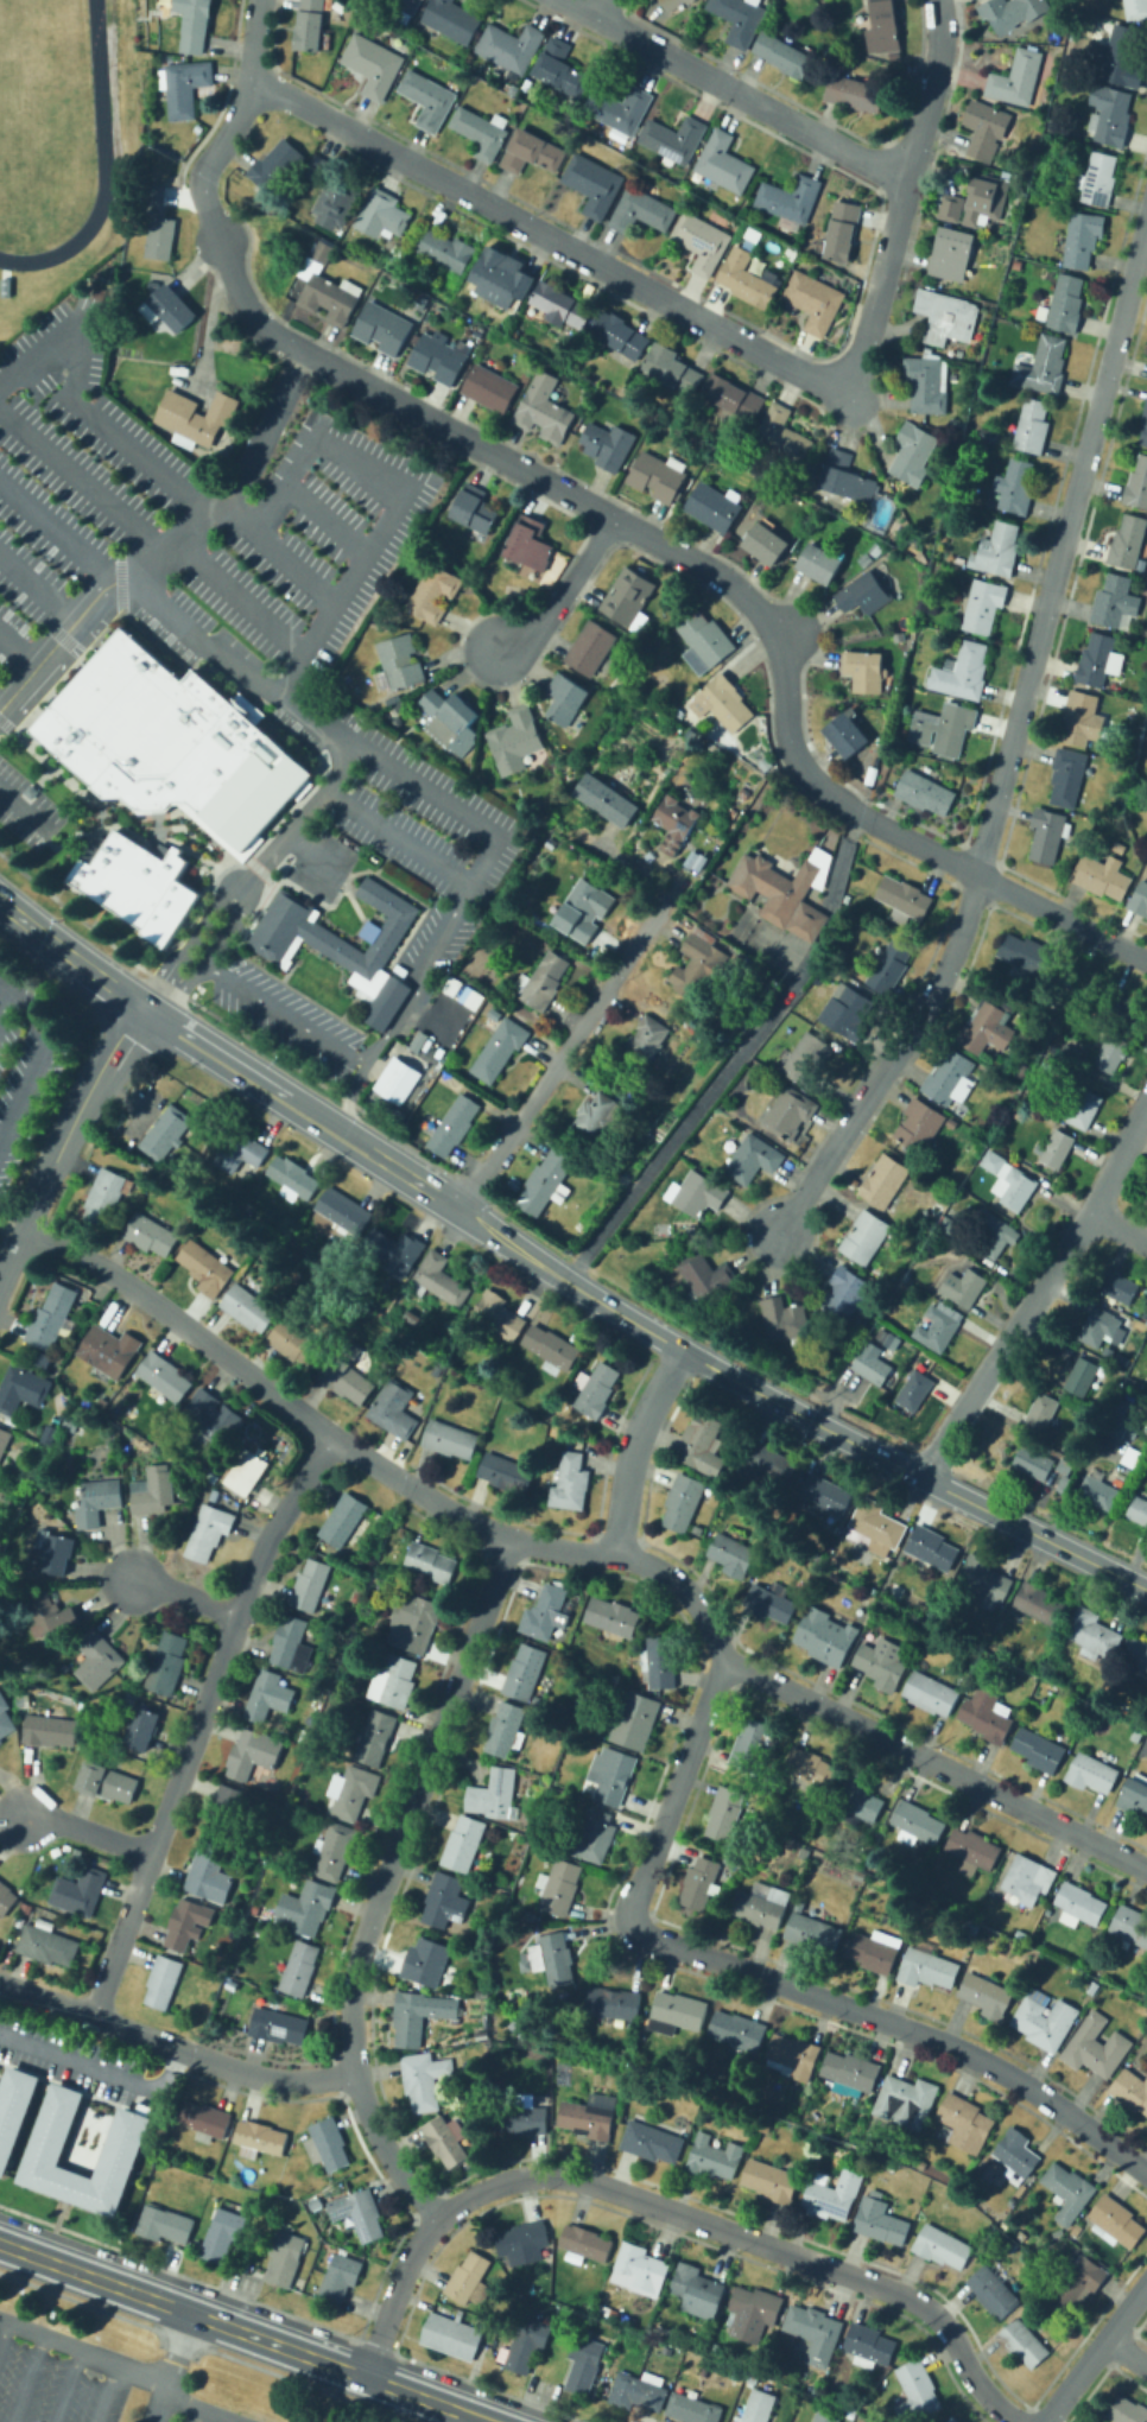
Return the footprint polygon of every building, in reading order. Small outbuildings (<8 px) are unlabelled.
[(183,32),(188,0),(213,0),(211,15),(213,15),(211,23),(210,23),(208,37),(205,36),(203,56),(179,52),(183,32)] [(298,28),(302,0),(326,0),(319,52),(293,49),(296,28),(298,28)] [(386,2),(381,0),(423,0),(413,18),(411,17),(407,25),(391,17),(392,13),(384,8),(386,2)] [(422,21),(432,0),(454,0),(454,1),(483,18),(468,46),(422,21)] [(670,14),(659,0),(697,0),(689,6),(686,1),(670,14)] [(705,8),(709,0),(748,0),(767,9),(747,51),(725,40),(734,23),(705,8)] [(876,28),(871,0),(893,0),(901,51),(876,55),(876,52),(869,53),(866,30),(876,28)] [(978,7),(991,0),(1007,0),(1008,2),(1013,0),(1047,0),(1052,11),(1029,23),(1027,19),(1015,25),(1016,27),(1000,37),(989,17),(984,19),(978,7)] [(1127,20),(1124,0),(1146,0),(1146,18),(1127,20)] [(490,23),(520,38),(527,23),(546,32),(522,76),(475,51),(490,23)] [(1141,89),(1128,85),(1128,84),(1102,78),(1115,24),(1141,30),(1138,45),(1139,46),(1134,65),(1146,68),(1141,89)] [(816,58),(803,81),(777,68),(778,66),(769,62),(769,61),(753,51),(763,30),(816,58)] [(381,102),(362,93),(370,77),(340,62),(356,32),(405,57),(381,102)] [(590,77),(579,100),(578,99),(575,106),(559,99),(563,90),(532,75),(551,34),(572,45),(563,63),(590,77)] [(1044,52),(1029,107),(983,95),(990,72),(1010,77),(1018,45),(1044,52)] [(169,121),(165,64),(211,62),(214,85),(194,87),(196,119),(169,121)] [(458,94),(436,134),(417,123),(426,106),(398,90),(411,68),(458,94)] [(887,87),(880,113),(864,109),(864,110),(824,100),(832,72),(887,87)] [(654,95),(632,138),(583,112),(596,88),(623,102),(634,84),(654,95)] [(1123,148),(1094,140),(1096,133),(1088,132),(1094,112),(1101,114),(1108,87),(1133,93),(1128,113),(1132,114),(1128,126),(1129,126),(1123,148)] [(1013,115),(1003,139),(1001,138),(990,163),(965,153),(976,129),(962,123),(972,99),(1013,115)] [(461,106),(492,121),(496,113),(508,119),(503,128),(509,132),(492,164),(474,154),(481,142),(450,126),(461,106)] [(708,125),(686,166),(676,160),(672,166),(663,161),(665,156),(638,141),(649,118),(678,133),(687,114),(708,125)] [(568,151),(557,173),(527,159),(519,176),(499,166),(519,126),(568,151)] [(756,167),(741,196),(693,170),(717,126),(735,135),(727,151),(756,167)] [(246,175),(260,158),(262,160),(283,137),(305,157),(270,195),(246,175)] [(1109,208),(1081,201),(1083,189),(1077,188),(1081,173),(1088,176),(1094,150),(1119,157),(1114,177),(1116,177),(1109,208)] [(626,178),(602,223),(582,213),(590,197),(560,182),(576,152),(626,178)] [(323,185),(304,176),(315,153),(334,163),(323,185)] [(1010,182),(1000,220),(989,217),(987,227),(978,224),(977,228),(963,223),(967,210),(964,209),(975,171),(1010,182)] [(823,180),(807,226),(801,224),(798,233),(778,226),(781,217),(774,215),(775,214),(754,207),(763,180),(793,192),(800,172),(823,180)] [(312,211),(331,176),(363,194),(350,221),(348,220),(343,228),(337,224),(335,230),(315,220),(318,215),(312,211)] [(160,205),(137,202),(140,180),(163,184),(160,205)] [(678,210),(666,233),(639,218),(629,235),(608,224),(629,184),(678,210)] [(378,239),(353,226),(374,185),(400,199),(397,205),(412,214),(400,235),(393,232),(391,237),(381,233),(378,239)] [(965,198),(959,223),(937,217),(944,192),(965,198)] [(862,205),(857,234),(854,233),(853,242),(854,243),(850,262),(824,258),(836,199),(862,205)] [(734,235),(710,279),(691,270),(701,254),(671,237),(685,210),(734,235)] [(1089,271),(1064,266),(1071,211),(1105,216),(1103,239),(1097,237),(1096,251),(1092,251),(1089,271)] [(171,261),(145,256),(150,216),(177,220),(171,261)] [(976,234),(964,284),(929,274),(940,226),(976,234)] [(426,227),(454,241),(456,236),(477,248),(462,274),(414,249),(426,227)] [(344,329),(325,319),(330,310),(321,305),(316,315),(298,305),(299,303),(297,302),(303,290),(296,286),(300,275),(298,274),(308,255),(310,256),(319,240),(335,248),(325,267),(323,266),(319,274),(342,285),(344,279),(363,289),(344,329)] [(534,278),(522,303),(515,298),(509,310),(476,292),(479,287),(469,281),(488,247),(527,267),(525,273),(534,278)] [(780,287),(767,310),(749,300),(750,299),(716,280),(728,259),(780,287)] [(796,268),(818,279),(822,272),(838,280),(835,287),(847,293),(824,340),(803,329),(811,313),(781,299),(796,268)] [(1077,334),(1046,325),(1060,273),(1085,279),(1081,297),(1083,298),(1079,312),(1082,313),(1077,334)] [(8,296),(0,296),(0,278),(8,278),(8,296)] [(594,309),(582,330),(565,322),(563,326),(546,317),(549,312),(531,302),(544,279),(562,289),(594,309)] [(980,296),(984,279),(996,281),(993,299),(980,296)] [(929,286),(930,280),(940,283),(939,289),(929,286)] [(943,287),(944,280),(953,283),(951,290),(943,287)] [(178,335),(161,317),(154,323),(139,309),(167,281),(198,315),(178,335)] [(980,307),(970,342),(948,336),(944,347),(924,342),(930,315),(914,311),(920,287),(969,300),(969,302),(977,304),(977,307),(980,307)] [(397,359),(378,349),(381,343),(373,338),(369,344),(351,334),(370,299),(414,323),(397,359)] [(603,309),(611,315),(613,312),(626,321),(625,322),(651,340),(636,361),(589,330),(603,309)] [(469,355),(452,387),(435,378),(438,372),(429,367),(425,373),(408,363),(425,331),(469,355)] [(1066,359),(1063,373),(1065,373),(1059,397),(1009,383),(1015,361),(1033,366),(1043,331),(1067,338),(1063,357),(1066,359)] [(705,375),(695,395),(678,387),(677,388),(653,376),(654,374),(642,368),(657,340),(679,351),(676,359),(689,364),(689,366),(705,375)] [(949,392),(948,413),(911,412),(912,382),(904,382),(905,356),(943,357),(943,360),(948,361),(946,392),(949,392)] [(520,386),(503,416),(461,392),(477,362),(520,386)] [(576,413),(564,436),(560,446),(540,436),(545,426),(536,421),(531,431),(512,421),(519,411),(528,392),(540,368),(560,379),(550,399),(576,413)] [(765,399),(753,421),(703,397),(710,383),(708,382),(714,372),(731,381),(731,382),(765,399)] [(192,450),(172,440),(176,431),(154,421),(170,388),(199,401),(195,411),(207,417),(218,389),(241,400),(228,427),(222,424),(210,449),(197,442),(192,450)] [(1051,423),(1043,455),(1013,448),(1026,397),(1050,402),(1045,420),(1051,423)] [(815,440),(799,471),(749,445),(773,399),(793,410),(785,425),(815,440)] [(1140,424),(1146,399),(1146,445),(1139,443),(1143,424),(1140,424)] [(590,420),(611,432),(616,425),(636,436),(616,474),(596,463),(601,452),(600,451),(596,458),(583,451),(587,445),(579,442),(590,420)] [(929,469),(920,486),(889,469),(901,446),(895,443),(907,420),(939,438),(924,467),(929,469)] [(1003,433),(1000,443),(981,436),(984,427),(1003,433)] [(877,480),(869,503),(834,493),(831,500),(818,495),(829,463),(826,463),(832,446),(854,452),(848,470),(877,480)] [(687,474),(670,506),(653,496),(657,490),(648,486),(645,492),(627,482),(644,450),(687,474)] [(1140,452),(1146,454),(1146,508),(1130,503),(1129,505),(1122,503),(1127,483),(1129,484),(1133,470),(1134,471),(1140,452)] [(1035,463),(1031,482),(1032,482),(1028,496),(1031,497),(1026,515),(999,508),(1002,492),(993,489),(997,475),(1006,477),(1010,457),(1035,463)] [(702,480),(725,495),(730,488),(742,495),(737,502),(743,506),(724,535),(683,509),(702,480)] [(500,513),(488,535),(469,526),(450,515),(468,482),(487,493),(482,500),(487,502),(484,506),(500,513)] [(896,506),(883,534),(864,526),(880,493),(894,500),(896,506)] [(1126,512),(1146,517),(1146,523),(1136,570),(1105,562),(1111,543),(1114,544),(1117,528),(1121,530),(1126,512)] [(550,560),(544,572),(522,562),(522,564),(503,554),(519,521),(522,513),(547,524),(539,539),(555,546),(549,560),(550,560)] [(791,544),(773,568),(743,545),(760,522),(765,515),(777,525),(773,530),(791,544)] [(1021,526),(1016,543),(1020,544),(1015,558),(1016,559),(1012,579),(968,568),(971,552),(978,554),(983,537),(991,539),(996,519),(1021,526)] [(811,541),(834,556),(838,547),(849,553),(829,587),(797,568),(811,541)] [(883,552),(875,558),(870,551),(879,546),(883,552)] [(873,560),(863,568),(858,560),(868,554),(873,560)] [(432,563),(452,575),(454,573),(464,581),(452,600),(444,595),(438,603),(448,608),(437,626),(425,617),(406,607),(399,601),(406,589),(413,594),(432,563)] [(658,585),(630,628),(598,608),(626,565),(658,585)] [(870,569),(881,584),(885,582),(894,597),(870,615),(861,602),(847,613),(834,595),(870,569)] [(1128,630),(1090,621),(1098,589),(1104,590),(1109,571),(1133,577),(1129,594),(1143,597),(1138,617),(1132,616),(1128,630)] [(1009,587),(1003,607),(999,606),(991,635),(962,628),(975,578),(1009,587)] [(701,609),(711,622),(715,619),(737,647),(711,668),(701,677),(692,665),(684,654),(692,647),(677,628),(701,609)] [(613,660),(603,674),(596,670),(591,678),(564,659),(590,619),(619,636),(607,657),(613,660)] [(176,804),(169,804),(161,812),(135,813),(116,797),(99,798),(24,731),(118,627),(178,680),(189,668),(227,703),(235,692),(262,716),(253,727),(308,775),(305,779),(311,785),(297,800),(292,797),(258,835),(262,839),(242,862),(176,804)] [(391,692),(389,687),(380,691),(374,672),(384,668),(375,643),(412,632),(418,651),(411,653),(414,662),(420,660),(427,680),(391,692)] [(1103,689),(1075,681),(1084,647),(1089,648),(1092,632),(1116,638),(1113,652),(1119,653),(1113,673),(1108,672),(1103,689)] [(989,645),(984,662),(988,664),(983,679),(986,679),(980,702),(929,689),(930,684),(927,684),(930,676),(931,676),(934,666),(944,668),(946,658),(958,660),(964,639),(989,645)] [(887,674),(882,678),(882,681),(882,692),(854,692),(854,677),(856,677),(856,674),(842,674),(842,652),(845,651),(883,651),(883,667),(887,670),(887,674)] [(591,691),(568,729),(545,715),(557,697),(546,690),(559,671),(591,691)] [(733,689),(755,714),(733,734),(712,711),(705,717),(692,702),(698,696),(697,695),(722,671),(736,686),(733,689)] [(433,687),(449,702),(457,692),(480,715),(470,724),(479,733),(475,736),(476,742),(462,757),(452,748),(450,750),(425,727),(432,718),(417,704),(433,687)] [(1086,747),(1062,741),(1065,724),(1063,723),(1070,690),(1100,696),(1095,714),(1105,716),(1100,741),(1088,738),(1086,747)] [(386,719),(381,710),(391,706),(387,700),(395,697),(398,704),(405,700),(408,709),(386,719)] [(978,710),(974,730),(968,728),(959,759),(932,752),(938,730),(934,729),(931,746),(908,740),(917,710),(940,716),(945,700),(978,710)] [(534,719),(545,748),(522,755),(527,768),(502,778),(488,737),(487,738),(484,731),(507,723),(508,725),(514,724),(508,710),(528,703),(534,719)] [(872,740),(848,759),(824,730),(847,711),(872,740)] [(1075,810),(1050,803),(1054,784),(1051,784),(1054,768),(1053,768),(1058,747),(1088,754),(1075,810)] [(957,793),(945,817),(926,807),(924,810),(894,794),(908,768),(957,793)] [(589,772),(607,784),(611,778),(627,790),(623,794),(641,806),(626,829),(575,793),(589,772)] [(679,804),(692,812),(693,809),(703,814),(674,857),(660,848),(671,832),(654,820),(671,794),(682,800),(679,804)] [(1072,824),(1069,838),(1063,836),(1054,866),(1028,858),(1037,830),(1031,829),(1035,806),(1046,809),(1067,814),(1065,822),(1072,824)] [(63,882),(95,832),(104,838),(110,830),(151,855),(159,843),(167,849),(170,844),(179,850),(177,855),(183,858),(169,881),(192,895),(158,949),(135,934),(138,930),(63,882)] [(553,847),(546,842),(550,838),(556,842),(553,847)] [(1111,848),(1115,841),(1126,847),(1122,854),(1111,848)] [(815,851),(830,862),(826,871),(829,871),(824,890),(812,886),(804,900),(830,915),(813,944),(786,927),(785,930),(760,914),(769,898),(758,889),(752,901),(727,886),(747,851),(756,857),(759,854),(773,863),(771,867),(794,881),(807,858),(809,860),(815,851)] [(1122,901),(1105,893),(1103,898),(1071,881),(1084,854),(1105,864),(1110,855),(1123,861),(1119,870),(1134,877),(1122,901)] [(886,874),(904,882),(905,881),(921,889),(920,892),(934,899),(923,921),(911,915),(905,926),(889,918),(894,907),(874,898),(886,874)] [(366,919),(381,928),(388,918),(353,895),(367,875),(419,908),(380,969),(410,987),(380,1033),(360,1020),(373,998),(347,981),(354,970),(302,938),(281,969),(243,944),(280,888),(318,913),(313,920),(366,952),(372,943),(356,933),(366,919)] [(616,898),(603,919),(598,915),(595,922),(600,926),(588,945),(553,924),(583,877),(616,898)] [(1142,879),(1146,881),(1146,918),(1127,906),(1130,899),(1132,900),(1142,879)] [(727,966),(712,987),(705,983),(693,1001),(673,987),(674,983),(668,979),(679,964),(685,969),(693,957),(684,950),(698,927),(717,940),(715,944),(729,955),(723,964),(727,966)] [(499,937),(495,943),(486,936),(489,930),(499,937)] [(1008,931),(1026,940),(1027,937),(1065,956),(1048,981),(1019,966),(1015,975),(1009,972),(1013,963),(996,955),(1008,931)] [(908,964),(887,996),(864,982),(895,936),(914,949),(905,962),(908,964)] [(571,962),(559,979),(562,982),(557,988),(559,989),(544,1013),(519,996),(520,995),(512,989),(522,971),(531,977),(550,949),(571,962)] [(759,989),(750,983),(754,977),(762,983),(759,989)] [(848,984),(875,1001),(862,1022),(869,1027),(858,1044),(818,1017),(834,995),(838,998),(848,984)] [(1012,1027),(1000,1046),(990,1039),(983,1053),(957,1039),(990,985),(1019,1003),(1006,1023),(1012,1027)] [(1134,1026),(1102,1009),(1113,989),(1143,1004),(1134,1026)] [(816,1014),(811,1022),(794,1012),(799,1003),(816,1014)] [(494,1009),(486,1023),(482,1021),(492,1008),(494,1009)] [(501,1016),(496,1022),(490,1019),(495,1013),(501,1016)] [(671,1028),(661,1042),(664,1045),(659,1052),(657,1050),(648,1063),(623,1046),(632,1035),(634,1036),(639,1028),(636,1027),(646,1013),(671,1028)] [(12,1051),(12,1014),(0,1014),(0,1051),(12,1051)] [(532,1032),(520,1050),(517,1047),(492,1085),(469,1071),(506,1015),(532,1032)] [(1114,1074),(1094,1064),(1100,1051),(1091,1047),(1102,1028),(1130,1042),(1114,1074)] [(836,1047),(809,1088),(781,1070),(807,1029),(836,1047)] [(917,1086),(945,1042),(975,1061),(965,1077),(971,1080),(959,1101),(952,1096),(946,1105),(917,1086)] [(1067,1060),(1058,1057),(1060,1050),(1070,1052),(1067,1060)] [(370,1086),(391,1054),(419,1072),(398,1104),(370,1086)] [(1031,1066),(1025,1078),(1016,1073),(1022,1061),(1031,1066)] [(819,1104),(807,1122),(803,1120),(798,1128),(800,1129),(792,1142),(761,1124),(787,1084),(819,1104)] [(1086,1130),(1066,1121),(1083,1086),(1103,1097),(1086,1130)] [(617,1101),(625,1107),(609,1131),(601,1126),(592,1139),(572,1126),(579,1115),(577,1114),(585,1101),(588,1103),(589,1099),(591,1102),(600,1090),(617,1101)] [(473,1123),(458,1146),(456,1143),(446,1158),(426,1145),(462,1092),(481,1105),(470,1122),(473,1123)] [(948,1116),(923,1154),(893,1135),(901,1123),(902,1124),(910,1115),(905,1111),(914,1095),(948,1116)] [(160,1162),(140,1146),(173,1102),(195,1118),(180,1137),(184,1141),(178,1148),(175,1145),(160,1162)] [(1076,1139),(1060,1169),(1039,1159),(1056,1128),(1076,1139)] [(234,1174),(214,1161),(232,1133),(239,1137),(243,1131),(271,1149),(259,1168),(245,1159),(234,1174)] [(786,1155),(774,1173),(761,1165),(747,1186),(723,1171),(749,1131),(786,1155)] [(1034,1141),(1031,1148),(1024,1145),(1027,1137),(1034,1141)] [(576,1161),(562,1181),(572,1188),(562,1204),(551,1197),(538,1217),(517,1202),(527,1185),(525,1183),(538,1162),(541,1165),(553,1146),(576,1161)] [(1006,1159),(997,1173),(981,1164),(990,1148),(1006,1159)] [(912,1169),(886,1210),(857,1192),(885,1152),(912,1169)] [(309,1200),(299,1194),(294,1200),(280,1191),(285,1184),(267,1173),(279,1154),(286,1159),(287,1156),(309,1169),(306,1172),(321,1181),(309,1200)] [(1039,1181),(1019,1213),(1000,1200),(1012,1183),(1005,1178),(1013,1165),(1039,1181)] [(107,1226),(84,1216),(88,1207),(84,1206),(103,1166),(135,1181),(129,1194),(123,1192),(115,1211),(107,1226)] [(692,1168),(717,1184),(718,1183),(730,1191),(718,1210),(709,1204),(699,1219),(671,1202),(692,1168)] [(249,1181),(241,1177),(246,1169),(253,1174),(249,1181)] [(359,1236),(349,1230),(346,1235),(332,1226),(336,1222),(315,1209),(329,1185),(374,1212),(359,1236)] [(1015,1229),(995,1260),(977,1248),(987,1232),(971,1223),(982,1206),(1015,1229)] [(893,1225),(866,1267),(838,1248),(864,1207),(893,1225)] [(167,1257),(151,1248),(147,1251),(122,1236),(137,1210),(180,1236),(167,1257)] [(946,1215),(965,1228),(956,1243),(937,1230),(938,1228),(936,1225),(943,1216),(945,1218),(946,1215)] [(375,1225),(404,1243),(411,1232),(427,1243),(407,1274),(362,1245),(375,1225)] [(214,1299),(197,1287),(202,1281),(190,1273),(191,1269),(176,1258),(192,1237),(235,1270),(214,1299)] [(442,1269),(471,1288),(460,1307),(427,1287),(422,1296),(411,1289),(417,1280),(413,1277),(432,1248),(450,1258),(442,1269)] [(701,1249),(715,1270),(728,1261),(740,1280),(703,1304),(702,1302),(696,1306),(687,1293),(693,1289),(677,1264),(701,1249)] [(872,1285),(858,1306),(863,1308),(854,1324),(849,1320),(848,1321),(829,1310),(828,1311),(818,1305),(828,1291),(829,1292),(834,1283),(829,1281),(842,1262),(848,1266),(847,1268),(872,1285)] [(968,1267),(988,1279),(969,1310),(938,1291),(951,1270),(961,1277),(968,1267)] [(1130,1305),(1098,1289),(1109,1268),(1141,1285),(1130,1305)] [(262,1333),(255,1327),(254,1331),(220,1305),(236,1281),(278,1313),(262,1333)] [(528,1320),(514,1343),(471,1315),(484,1295),(483,1294),(487,1287),(507,1300),(503,1305),(528,1320)] [(75,1301),(66,1320),(77,1326),(71,1338),(61,1332),(52,1352),(24,1340),(39,1306),(43,1307),(51,1291),(75,1301)] [(782,1294),(785,1306),(804,1302),(811,1334),(809,1334),(810,1342),(793,1345),(792,1338),(769,1343),(761,1299),(782,1294)] [(940,1300),(965,1315),(942,1355),(911,1334),(919,1324),(929,1330),(934,1320),(925,1313),(931,1304),(937,1307),(940,1300)] [(386,1314),(379,1310),(384,1304),(389,1307),(386,1314)] [(1098,1348),(1079,1338),(1083,1332),(1096,1305),(1116,1315),(1115,1317),(1123,1320),(1120,1326),(1127,1330),(1120,1345),(1104,1337),(1098,1348)] [(422,1325),(406,1315),(411,1307),(426,1317),(422,1325)] [(822,1314),(815,1318),(810,1311),(817,1307),(822,1314)] [(312,1370),(297,1358),(294,1361),(266,1339),(285,1315),(287,1318),(296,1308),(306,1318),(299,1327),(328,1350),(312,1370)] [(119,1381),(76,1353),(96,1321),(121,1338),(126,1330),(144,1342),(119,1381)] [(534,1323),(549,1332),(551,1329),(583,1349),(569,1372),(560,1368),(556,1376),(540,1368),(546,1358),(521,1343),(534,1323)] [(1140,1345),(1134,1342),(1141,1330),(1146,1332),(1140,1345)] [(361,1406),(346,1394),(343,1396),(316,1376),(336,1353),(348,1338),(362,1349),(357,1356),(368,1364),(361,1374),(376,1384),(361,1406)] [(179,1403),(134,1370),(152,1346),(180,1368),(178,1371),(195,1383),(179,1403)] [(894,1368),(881,1387),(851,1367),(864,1348),(894,1368)] [(1124,1364),(1114,1359),(1117,1351),(1128,1357),(1124,1364)] [(401,1361),(392,1372),(382,1365),(391,1353),(401,1361)] [(499,1368),(492,1362),(498,1355),(505,1361),(499,1368)] [(1084,1397),(1063,1387),(1079,1355),(1101,1367),(1084,1397)] [(446,1364),(437,1376),(430,1372),(436,1365),(433,1363),(437,1357),(446,1364)] [(620,1372),(611,1387),(614,1388),(606,1402),(608,1403),(598,1420),(592,1416),(574,1405),(584,1389),(574,1383),(582,1370),(591,1376),(601,1361),(620,1372)] [(13,1416),(0,1411),(0,1389),(12,1363),(52,1382),(42,1407),(23,1399),(13,1416)] [(385,1377),(378,1372),(381,1367),(388,1371),(385,1377)] [(915,1368),(934,1381),(914,1412),(895,1400),(911,1377),(908,1375),(913,1369),(914,1370),(915,1368)] [(407,1441),(366,1414),(391,1376),(414,1391),(403,1409),(420,1420),(407,1441)] [(1128,1382),(1130,1377),(1146,1383),(1143,1389),(1128,1382)] [(220,1445),(180,1416),(195,1399),(192,1396),(201,1386),(221,1401),(216,1407),(220,1410),(226,1403),(243,1418),(236,1427),(234,1426),(220,1445)] [(1060,1401),(1044,1435),(1022,1425),(1040,1390),(1060,1401)] [(727,1459),(717,1478),(676,1457),(691,1426),(699,1408),(724,1421),(717,1435),(724,1440),(717,1453),(727,1459)] [(1123,1439),(1104,1429),(1114,1412),(1132,1420),(1123,1439)] [(75,1433),(62,1427),(68,1416),(80,1422),(75,1433)] [(481,1435),(473,1460),(454,1453),(452,1456),(422,1445),(432,1418),(481,1435)] [(52,1446),(42,1441),(49,1424),(61,1428),(53,1444),(52,1446)] [(13,1432),(0,1461),(0,1426),(13,1432)] [(560,1438),(551,1435),(553,1427),(563,1429),(560,1438)] [(1073,1454),(1063,1448),(1069,1437),(1079,1441),(1073,1454)] [(754,1440),(763,1445),(765,1443),(771,1446),(769,1448),(797,1463),(787,1483),(771,1473),(762,1492),(743,1483),(750,1470),(741,1465),(754,1440)] [(1056,1459),(1046,1481),(1013,1465),(1022,1444),(1056,1459)] [(492,1446),(515,1454),(513,1460),(536,1470),(526,1494),(509,1488),(508,1489),(489,1482),(490,1481),(477,1476),(487,1451),(489,1452),(492,1446)] [(249,1497),(226,1482),(247,1447),(271,1463),(249,1497)] [(591,1469),(588,1490),(587,1490),(584,1510),(549,1505),(552,1485),(558,1486),(563,1450),(584,1452),(582,1467),(591,1469)] [(1057,1471),(1062,1458),(1072,1463),(1067,1476),(1057,1471)] [(133,1515),(129,1482),(148,1481),(147,1465),(169,1463),(169,1470),(172,1470),(176,1501),(182,1501),(183,1503),(166,1504),(167,1511),(133,1515)] [(203,1478),(192,1471),(197,1463),(208,1470),(203,1478)] [(708,1483),(686,1533),(663,1523),(670,1505),(665,1504),(679,1471),(708,1483)] [(811,1472),(822,1478),(823,1477),(832,1482),(831,1483),(853,1494),(842,1515),(828,1508),(824,1516),(796,1502),(811,1472)] [(1111,1510),(1078,1494),(1088,1473),(1121,1490),(1111,1510)] [(78,1529),(76,1505),(83,1505),(84,1501),(82,1483),(121,1479),(123,1507),(100,1508),(101,1528),(78,1529)] [(342,1549),(318,1534),(346,1490),(369,1505),(342,1549)] [(908,1526),(896,1549),(892,1547),(886,1556),(869,1547),(851,1539),(856,1529),(849,1526),(864,1495),(885,1505),(881,1511),(908,1526)] [(1136,1495),(1146,1500),(1146,1526),(1126,1516),(1136,1495)] [(209,1564),(184,1554),(204,1503),(237,1515),(230,1535),(223,1533),(218,1547),(216,1546),(209,1564)] [(961,1549),(949,1573),(905,1551),(918,1523),(945,1536),(943,1540),(961,1549)] [(65,1575),(43,1572),(46,1548),(37,1547),(40,1528),(52,1530),(52,1534),(76,1539),(72,1558),(69,1558),(65,1575)] [(748,1571),(743,1580),(723,1570),(725,1565),(706,1555),(718,1532),(756,1551),(747,1570),(748,1571)] [(458,1560),(449,1585),(403,1568),(413,1539),(441,1549),(439,1553),(458,1560)] [(1014,1580),(1002,1604),(999,1602),(994,1611),(975,1603),(980,1593),(958,1581),(969,1560),(967,1559),(970,1552),(991,1561),(989,1567),(1014,1580)] [(315,1612),(289,1603),(300,1572),(304,1573),(310,1556),(332,1565),(315,1612)] [(14,1584),(0,1584),(0,1569),(14,1568),(14,1584)] [(1067,1604),(1056,1627),(1012,1605),(1025,1579),(1052,1593),(1051,1596),(1067,1604)] [(578,1597),(571,1616),(565,1627),(556,1624),(550,1641),(519,1630),(527,1608),(532,1610),(534,1605),(537,1606),(546,1581),(568,1590),(566,1592),(578,1597)] [(790,1589),(785,1597),(800,1604),(790,1625),(744,1603),(754,1581),(769,1590),(774,1581),(790,1589)] [(58,1637),(55,1631),(44,1636),(25,1597),(46,1586),(55,1604),(58,1603),(63,1612),(78,1605),(87,1623),(58,1637)] [(418,1593),(444,1605),(425,1655),(388,1641),(394,1625),(391,1624),(401,1598),(405,1599),(408,1591),(418,1593)] [(592,1596),(614,1604),(615,1600),(633,1606),(632,1610),(642,1613),(632,1640),(584,1621),(592,1596)] [(828,1619),(845,1628),(848,1623),(860,1629),(839,1669),(807,1653),(810,1649),(793,1641),(810,1605),(830,1615),(828,1619)] [(1097,1660),(1081,1651),(1084,1643),(1065,1634),(1079,1605),(1100,1615),(1096,1621),(1123,1635),(1113,1659),(1101,1653),(1097,1660)] [(304,1673),(270,1661),(275,1646),(273,1644),(283,1621),(285,1621),(287,1613),(308,1621),(300,1642),(315,1647),(304,1673)] [(350,1631),(341,1628),(344,1616),(354,1619),(350,1631)] [(94,1693),(75,1672),(90,1657),(76,1643),(94,1625),(127,1660),(94,1693)] [(172,1697),(145,1686),(154,1659),(145,1655),(150,1641),(159,1644),(165,1629),(190,1638),(183,1656),(188,1657),(172,1697)] [(673,1635),(674,1653),(677,1653),(678,1669),(676,1669),(677,1687),(651,1688),(648,1665),(641,1665),(640,1655),(649,1654),(647,1637),(673,1635)] [(1134,1635),(1146,1642),(1146,1671),(1122,1659),(1134,1635)] [(898,1685),(894,1693),(874,1684),(876,1679),(867,1674),(868,1672),(853,1665),(864,1640),(907,1663),(896,1684),(898,1685)] [(530,1701),(502,1692),(514,1657),(517,1659),(522,1642),(547,1651),(530,1701)] [(566,1654),(559,1651),(562,1644),(569,1648),(566,1654)] [(405,1711),(367,1697),(376,1668),(381,1669),(388,1650),(419,1662),(412,1680),(416,1682),(405,1711)] [(264,1724),(243,1717),(261,1667),(283,1675),(280,1682),(297,1689),(289,1713),(271,1707),(264,1724)] [(1025,1678),(1016,1674),(1020,1667),(1028,1670),(1025,1678)] [(961,1692),(948,1717),(937,1712),(936,1714),(910,1700),(911,1698),(902,1694),(914,1668),(961,1692)] [(349,1692),(342,1689),(344,1680),(353,1684),(349,1692)] [(1003,1745),(984,1736),(984,1735),(972,1727),(974,1725),(957,1718),(968,1695),(972,1699),(980,1684),(1001,1694),(996,1703),(1012,1710),(1008,1717),(1014,1719),(1005,1738),(1007,1739),(1003,1745)] [(4,1742),(0,1744),(0,1687),(12,1707),(7,1711),(18,1729),(1,1738),(4,1742)] [(591,1700),(588,1694),(597,1687),(601,1693),(591,1700)] [(148,1754),(123,1744),(133,1718),(121,1713),(129,1693),(165,1707),(148,1754)] [(644,1751),(609,1739),(621,1706),(632,1710),(638,1693),(663,1701),(644,1751)] [(508,1758),(486,1750),(492,1733),(488,1732),(494,1716),(498,1717),(503,1700),(527,1708),(519,1731),(526,1733),(520,1750),(513,1748),(508,1758)] [(380,1767),(355,1757),(373,1707),(399,1717),(380,1767)] [(1034,1725),(1033,1714),(1040,1713),(1043,1724),(1034,1725)] [(76,1746),(56,1744),(56,1746),(23,1743),(27,1714),(80,1722),(76,1746)] [(769,1732),(779,1737),(771,1761),(765,1758),(760,1774),(729,1762),(740,1733),(741,1735),(748,1717),(772,1725),(769,1732)] [(248,1782),(228,1774),(230,1767),(227,1765),(235,1741),(239,1742),(245,1726),(287,1742),(277,1770),(255,1762),(248,1782)] [(1053,1775),(1028,1763),(1031,1757),(1012,1748),(1022,1726),(1066,1748),(1053,1775)] [(598,1746),(590,1744),(592,1737),(601,1739),(598,1746)] [(621,1808),(595,1799),(600,1783),(588,1779),(598,1751),(602,1752),(606,1745),(640,1757),(621,1808)] [(793,1745),(805,1751),(807,1749),(823,1756),(822,1758),(841,1768),(829,1792),(794,1774),(796,1771),(784,1765),(793,1745)] [(1109,1794),(1088,1784),(1085,1790),(1064,1780),(1069,1770),(1070,1770),(1081,1750),(1121,1770),(1109,1794)] [(132,1803),(113,1798),(112,1800),(78,1788),(89,1760),(110,1767),(110,1768),(140,1780),(132,1803)] [(356,1824),(331,1814),(350,1762),(382,1775),(374,1798),(367,1794),(356,1824)] [(511,1819),(487,1816),(487,1812),(465,1809),(468,1786),(490,1788),(493,1764),(517,1768),(511,1819)] [(885,1800),(873,1824),(862,1818),(857,1828),(832,1816),(848,1784),(844,1783),(850,1770),(873,1782),(868,1792),(885,1800)] [(1130,1776),(1146,1784),(1146,1821),(1116,1805),(1130,1776)] [(230,1840),(205,1832),(213,1815),(209,1814),(221,1781),(248,1792),(230,1840)] [(756,1814),(749,1834),(735,1828),(729,1843),(705,1833),(712,1815),(710,1814),(721,1784),(747,1794),(741,1806),(743,1807),(742,1808),(756,1814)] [(946,1824),(936,1845),(919,1837),(914,1844),(898,1835),(902,1827),(891,1821),(902,1798),(925,1809),(924,1812),(946,1824)] [(602,1863),(564,1849),(570,1828),(583,1833),(590,1815),(585,1813),(588,1807),(591,1808),(592,1806),(613,1814),(609,1822),(617,1825),(602,1863)] [(468,1873),(441,1863),(454,1830),(456,1830),(462,1813),(487,1822),(468,1873)] [(338,1883),(312,1873),(321,1853),(313,1851),(318,1838),(325,1840),(332,1820),(357,1830),(338,1883)] [(972,1878),(958,1871),(964,1858),(945,1849),(956,1826),(968,1833),(970,1828),(986,1837),(986,1838),(1003,1847),(991,1871),(978,1865),(972,1878)] [(223,1903),(184,1888),(203,1839),(228,1849),(220,1871),(234,1876),(223,1903)] [(268,1858),(260,1854),(265,1844),(273,1847),(268,1858)] [(810,1850),(806,1858),(800,1856),(804,1847),(810,1850)] [(1033,1909),(1019,1902),(1021,1896),(1001,1887),(1019,1852),(1052,1869),(1033,1909)] [(729,1866),(727,1873),(733,1876),(725,1896),(712,1891),(705,1911),(679,1902),(686,1883),(685,1882),(691,1865),(696,1868),(699,1854),(722,1863),(729,1866)] [(264,1868),(258,1865),(260,1857),(266,1858),(264,1868)] [(583,1866),(577,1883),(579,1884),(566,1916),(539,1907),(544,1892),(533,1888),(539,1872),(550,1877),(558,1857),(583,1866)] [(93,1917),(49,1902),(58,1876),(80,1883),(87,1864),(109,1872),(93,1917)] [(445,1929),(422,1920),(429,1902),(425,1901),(437,1869),(465,1879),(462,1889),(473,1892),(470,1898),(471,1900),(463,1923),(450,1919),(445,1929)] [(315,1936),(291,1928),(274,1921),(277,1914),(275,1914),(284,1891),(302,1897),(309,1877),(338,1888),(331,1909),(328,1909),(324,1921),(321,1920),(315,1936)] [(4,1917),(0,1915),(0,1879),(13,1889),(12,1890),(19,1896),(4,1917)] [(1075,1927),(1060,1920),(1066,1908),(1054,1902),(1066,1879),(1092,1892),(1091,1895),(1109,1903),(1097,1926),(1079,1917),(1075,1927)] [(792,1892),(778,1930),(761,1923),(760,1926),(746,1921),(747,1917),(730,1911),(739,1889),(767,1900),(772,1885),(792,1892)] [(186,1952),(164,1944),(170,1928),(167,1927),(177,1904),(178,1906),(182,1896),(217,1909),(210,1927),(197,1922),(196,1926),(203,1928),(198,1944),(191,1941),(186,1952)] [(1122,1902),(1146,1915),(1145,1919),(1146,1920),(1146,1947),(1139,1944),(1134,1954),(1116,1946),(1121,1935),(1109,1929),(1122,1902)] [(258,1915),(251,1913),(254,1904),(261,1907),(258,1915)] [(843,1928),(832,1955),(784,1936),(793,1910),(843,1928)] [(977,1934),(963,1928),(967,1919),(981,1925),(977,1934)] [(72,1967),(55,1960),(51,1964),(15,1951),(26,1922),(81,1942),(72,1967)] [(875,1929),(901,1939),(899,1947),(900,1948),(891,1977),(861,1966),(862,1961),(845,1955),(856,1932),(873,1938),(875,1929)] [(551,1986),(540,1935),(564,1930),(568,1947),(571,1947),(575,1963),(571,1964),(576,1982),(551,1986)] [(437,1989),(404,1976),(405,1973),(401,1972),(412,1945),(416,1946),(420,1935),(452,1947),(437,1989)] [(304,1998),(279,1989),(298,1939),(321,1947),(315,1964),(317,1964),(304,1998)] [(936,1945),(932,1953),(962,1965),(953,1989),(934,1982),(933,1985),(919,1980),(917,1986),(898,1979),(910,1945),(917,1947),(919,1939),(936,1945)] [(167,2011),(144,2002),(150,1986),(146,1985),(158,1953),(184,1963),(167,2011)] [(1003,2023),(982,2014),(984,2008),(957,1996),(969,1971),(1015,1992),(1005,2015),(1006,2016),(1003,2023)] [(639,2020),(585,2014),(589,1985),(642,1992),(639,2020)] [(489,1999),(475,1997),(476,1989),(490,1991),(489,1999)] [(1056,2054),(1027,2037),(1028,2034),(1009,2023),(1027,1992),(1035,1997),(1040,1989),(1056,1998),(1058,1997),(1081,2010),(1056,2054)] [(422,2049),(395,2046),(397,2027),(394,2027),(398,1990),(426,1993),(426,1996),(461,1998),(460,2018),(424,2015),(422,2049)] [(1090,2002),(1082,1997),(1086,1990),(1094,1995),(1090,2002)] [(659,1991),(676,1996),(677,1993),(710,2003),(702,2031),(678,2024),(674,2035),(648,2028),(659,1991)] [(304,2044),(285,2040),(284,2043),(249,2034),(256,2005),(310,2020),(304,2044)] [(1108,2080),(1084,2062),(1078,2071),(1059,2056),(1095,2006),(1110,2018),(1096,2039),(1104,2044),(1116,2028),(1135,2042),(1108,2080)] [(718,2009),(735,2016),(736,2012),(769,2025),(759,2054),(708,2035),(718,2009)] [(774,2033),(793,2039),(794,2036),(822,2047),(809,2082),(782,2073),(782,2071),(767,2065),(769,2058),(766,2058),(774,2033)] [(630,2058),(621,2056),(622,2048),(632,2049),(630,2058)] [(829,2049),(847,2056),(848,2052),(882,2065),(873,2093),(853,2086),(849,2096),(832,2090),(836,2080),(820,2074),(829,2049)] [(414,2113),(411,2094),(407,2094),(400,2056),(431,2052),(432,2061),(452,2058),(456,2074),(436,2078),(441,2109),(414,2113)] [(2,2175),(0,2174),(0,2084),(7,2065),(38,2075),(2,2175)] [(1146,2081),(1146,2079),(1146,2115),(1139,2109),(1136,2112),(1108,2091),(1127,2067),(1146,2081)] [(888,2073),(915,2085),(919,2077),(940,2086),(921,2132),(908,2128),(910,2125),(889,2117),(889,2119),(873,2112),(888,2073)] [(115,2217),(14,2181),(51,2080),(83,2091),(56,2164),(93,2177),(119,2105),(151,2117),(115,2217)] [(978,2156),(951,2142),(951,2143),(938,2137),(945,2124),(955,2129),(955,2128),(936,2117),(950,2091),(982,2107),(980,2111),(996,2120),(978,2156)] [(610,2142),(588,2137),(589,2136),(575,2132),(576,2130),(558,2126),(563,2099),(589,2105),(590,2092),(619,2097),(610,2133),(610,2142)] [(547,2133),(517,2135),(517,2130),(498,2131),(498,2107),(517,2106),(517,2093),(533,2093),(533,2107),(547,2106),(547,2133)] [(210,2144),(195,2138),(198,2130),(176,2122),(184,2099),(202,2106),(203,2103),(233,2113),(223,2139),(214,2136),(210,2144)] [(330,2173),(324,2160),(313,2163),(304,2141),(313,2137),(309,2125),(334,2115),(347,2144),(343,2145),(351,2163),(330,2173)] [(450,2169),(441,2155),(438,2156),(424,2133),(426,2132),(423,2126),(442,2115),(450,2128),(456,2124),(462,2133),(457,2136),(469,2156),(450,2169)] [(256,2160),(240,2155),(242,2144),(235,2142),(240,2119),(246,2120),(247,2119),(273,2126),(273,2128),(290,2132),(284,2155),(259,2149),(256,2160)] [(685,2138),(677,2163),(659,2157),(658,2161),(620,2148),(630,2119),(685,2138)] [(1026,2179),(993,2154),(1008,2133),(1006,2132),(1012,2124),(1031,2138),(1026,2145),(1043,2157),(1026,2179)] [(709,2143),(727,2150),(730,2141),(747,2147),(742,2157),(741,2157),(733,2180),(715,2173),(714,2176),(702,2173),(701,2174),(685,2168),(699,2129),(712,2133),(709,2143)] [(901,2160),(898,2151),(906,2148),(910,2156),(901,2160)] [(794,2199),(791,2207),(769,2199),(769,2195),(758,2192),(759,2189),(741,2182),(749,2157),(800,2175),(792,2198),(794,2199)] [(925,2169),(917,2164),(920,2158),(927,2163),(925,2169)] [(1069,2227),(1054,2218),(1067,2201),(1040,2181),(1056,2161),(1071,2173),(1073,2170),(1085,2179),(1098,2188),(1069,2227)] [(830,2175),(826,2185),(855,2195),(847,2220),(830,2214),(829,2217),(816,2212),(815,2215),(799,2209),(801,2201),(803,2202),(811,2180),(813,2181),(817,2170),(830,2175)] [(363,2244),(353,2214),(334,2221),(327,2202),(347,2194),(348,2195),(370,2187),(382,2215),(379,2217),(386,2236),(363,2244)] [(883,2193),(881,2200),(889,2202),(886,2213),(912,2221),(904,2245),(887,2239),(886,2242),(853,2230),(864,2193),(870,2195),(873,2188),(883,2193)] [(1132,2250),(1119,2239),(1114,2245),(1091,2228),(1096,2223),(1088,2217),(1105,2192),(1134,2213),(1132,2217),(1146,2228),(1132,2250)] [(312,2211),(309,2202),(319,2196),(324,2204),(312,2211)] [(188,2244),(163,2236),(160,2242),(135,2232),(146,2202),(167,2209),(196,2219),(188,2244)] [(223,2264),(199,2255),(210,2226),(213,2226),(215,2220),(211,2219),(215,2207),(217,2208),(218,2206),(247,2217),(239,2242),(233,2239),(223,2264)] [(512,2266),(509,2255),(501,2256),(496,2232),(514,2228),(514,2226),(544,2219),(550,2244),(541,2246),(545,2259),(512,2266)] [(1006,2230),(1001,2225),(1006,2219),(1012,2223),(1006,2230)] [(927,2223),(975,2246),(962,2270),(946,2262),(944,2264),(933,2258),(932,2261),(911,2249),(915,2240),(917,2242),(927,2223)] [(607,2263),(559,2246),(566,2224),(574,2225),(574,2224),(600,2233),(600,2234),(615,2240),(607,2263)] [(1076,2237),(1071,2232),(1077,2224),(1083,2227),(1076,2237)] [(291,2289),(266,2280),(275,2255),(268,2252),(278,2228),(306,2238),(299,2259),(302,2261),(291,2289)] [(1054,2237),(1052,2232),(1063,2228),(1064,2233),(1054,2237)] [(1024,2242),(1016,2236),(1020,2230),(1028,2236),(1024,2242)] [(671,2263),(658,2299),(630,2289),(634,2280),(614,2272),(616,2268),(614,2268),(625,2239),(648,2247),(646,2253),(671,2263)] [(483,2306),(470,2299),(467,2304),(444,2290),(460,2264),(462,2265),(471,2249),(493,2261),(481,2281),(493,2288),(483,2306)] [(341,2309),(316,2301),(327,2271),(328,2272),(335,2252),(365,2262),(355,2287),(349,2284),(341,2309)] [(1067,2319),(1046,2302),(1083,2252),(1110,2274),(1095,2295),(1090,2291),(1083,2302),(1082,2300),(1067,2319)] [(727,2284),(714,2320),(683,2308),(686,2297),(670,2291),(678,2271),(676,2270),(680,2259),(702,2268),(699,2275),(727,2284)] [(1002,2320),(994,2313),(993,2314),(976,2296),(978,2295),(967,2282),(986,2263),(1021,2302),(1002,2320)] [(541,2297),(538,2288),(546,2285),(550,2295),(541,2297)] [(737,2285),(755,2291),(756,2288),(785,2299),(775,2326),(767,2322),(759,2345),(729,2334),(733,2325),(728,2323),(733,2310),(729,2308),(737,2285)] [(518,2313),(514,2304),(522,2301),(526,2309),(518,2313)] [(792,2303),(809,2309),(810,2306),(826,2313),(826,2315),(844,2322),(828,2370),(806,2361),(813,2340),(782,2328),(792,2303)] [(602,2304),(620,2312),(615,2325),(596,2318),(602,2304)] [(474,2360),(420,2341),(432,2312),(456,2320),(458,2313),(463,2314),(461,2321),(484,2331),(474,2360)] [(528,2376),(505,2366),(519,2329),(517,2329),(520,2319),(522,2320),(525,2314),(555,2325),(545,2348),(539,2346),(528,2376)] [(1033,2371),(1019,2356),(1015,2358),(996,2337),(1018,2316),(1052,2353),(1033,2371)] [(899,2341),(889,2366),(875,2361),(873,2370),(854,2363),(856,2354),(843,2350),(854,2321),(881,2331),(880,2335),(899,2341)] [(672,2328),(668,2338),(660,2334),(664,2325),(672,2328)] [(588,2397),(565,2389),(575,2359),(569,2357),(577,2334),(607,2345),(588,2397)] [(944,2407),(914,2421),(902,2421),(894,2405),(910,2398),(895,2370),(920,2357),(937,2388),(934,2389),(944,2407)] [(666,2386),(658,2409),(632,2399),(629,2408),(606,2399),(616,2369),(666,2386)] [(756,2373),(754,2383),(744,2379),(747,2370),(756,2373)] [(774,2394),(764,2421),(737,2421),(750,2385),(774,2394)] [(823,2390),(820,2396),(812,2392),(815,2386),(823,2390)] [(721,2407),(715,2421),(682,2421),(660,2414),(670,2388),(721,2407)] [(841,2402),(834,2399),(837,2391),(844,2394),(841,2402)] [(873,2404),(867,2399),(873,2394),(877,2398),(873,2404)] [(1139,2402),(1146,2407),(1146,2421),(1116,2421),(1105,2415),(1120,2394),(1136,2404),(1139,2402)] [(842,2418),(841,2421),(813,2421),(817,2410),(842,2418)]
